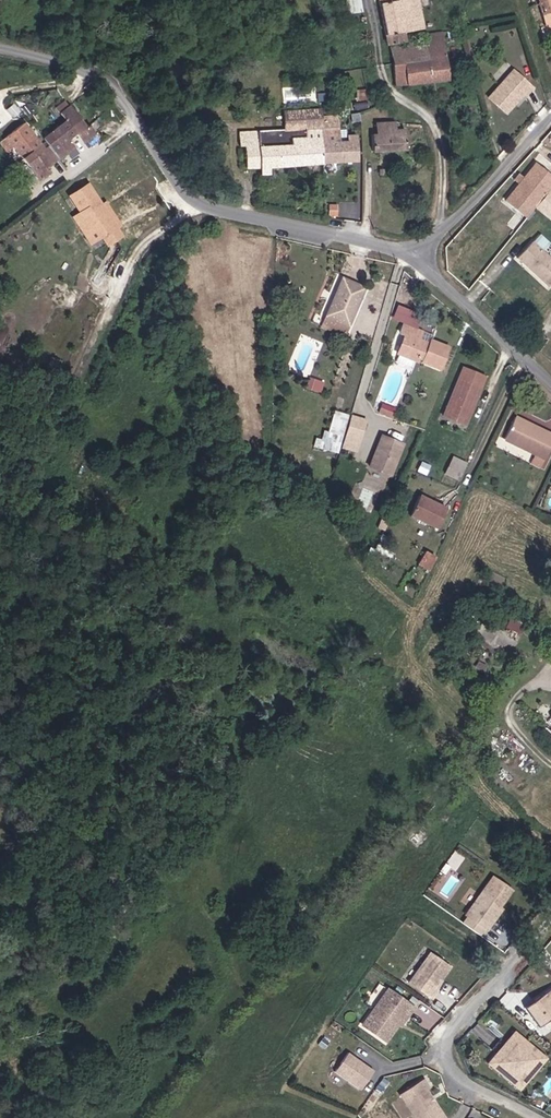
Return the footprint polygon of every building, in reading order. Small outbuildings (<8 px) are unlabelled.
[(385,37),(400,35),(399,27),(422,23),(418,0),(378,0),(385,37)] [(550,17),(550,0),(535,0),(543,20),(550,17)] [(393,43),(395,60),(397,80),(448,74),(442,28),(423,30),(424,37),(407,40),(393,43)] [(507,65),(484,94),(500,108),(517,87),(521,90),(526,82),(507,65)] [(64,112),(77,104),(72,97),(59,105),(64,112)] [(80,131),(86,140),(98,132),(93,125),(91,126),(77,104),(64,112),(69,119),(70,118),(80,131)] [(283,131),(237,133),(238,149),(244,149),(245,170),(260,169),(262,185),(271,185),(270,167),(324,162),(319,115),(318,110),(282,113),(283,131)] [(324,162),(343,160),(358,159),(357,144),(363,144),(362,131),(350,132),(348,113),(319,115),(324,162)] [(51,142),(61,156),(78,145),(72,136),(80,131),(70,118),(69,119),(65,122),(52,130),(58,138),(51,142)] [(16,141),(25,155),(43,142),(27,120),(10,131),(16,141)] [(407,126),(398,127),(398,130),(374,131),(376,150),(409,146),(407,126)] [(7,147),(16,141),(10,131),(1,136),(7,147)] [(46,167),(61,156),(51,142),(45,146),(43,142),(25,155),(40,177),(49,171),(46,167)] [(550,176),(550,175),(530,158),(499,196),(511,205),(518,198),(526,206),(531,200),(542,187),(550,176)] [(542,187),(550,194),(550,176),(542,187)] [(119,239),(116,232),(104,212),(98,216),(95,210),(100,206),(88,186),(71,196),(81,212),(77,215),(86,233),(94,227),(106,247),(119,239)] [(542,187),(531,200),(547,213),(550,208),(550,194),(542,187)] [(520,213),(526,206),(518,198),(511,205),(520,213)] [(104,212),(116,232),(123,228),(112,208),(104,212)] [(514,257),(547,285),(550,280),(550,259),(529,240),(514,257)] [(330,278),(318,314),(343,322),(355,285),(330,278)] [(343,322),(318,314),(314,327),(339,335),(343,322)] [(429,332),(401,323),(398,333),(401,335),(395,354),(411,359),(412,355),(420,358),(418,362),(435,368),(443,344),(427,338),(429,332)] [(468,391),(474,394),(485,368),(462,358),(444,402),(460,410),(468,391)] [(322,389),(324,379),(309,376),(307,386),(322,389)] [(465,417),(474,394),(468,391),(460,410),(444,402),(442,408),(465,417)] [(501,430),(541,449),(550,427),(550,426),(512,407),(501,430)] [(327,430),(337,433),(343,412),(329,409),(324,429),(327,430)] [(342,437),(351,439),(361,419),(348,414),(342,437)] [(333,448),(337,433),(327,430),(323,446),(333,448)] [(380,430),(365,473),(387,480),(401,437),(380,430)] [(452,468),(459,455),(451,451),(444,464),(452,468)] [(460,472),(467,458),(459,455),(452,468),(460,472)] [(419,487),(409,509),(436,523),(446,500),(419,487)] [(507,626),(520,631),(523,623),(510,618),(507,626)] [(550,735),(550,715),(541,726),(550,735)] [(434,885),(446,895),(459,881),(447,871),(434,885)] [(500,907),(511,891),(492,877),(464,916),(486,932),(493,923),(490,921),(500,907)] [(493,923),(502,909),(500,907),(490,921),(493,923)] [(502,947),(506,938),(495,933),(491,941),(502,947)] [(433,991),(448,969),(428,955),(407,984),(430,1000),(435,993),(433,991)] [(543,984),(525,997),(547,1027),(550,1024),(550,995),(543,984)] [(400,1018),(408,1007),(382,988),(356,1024),(380,1041),(398,1016),(400,1018)] [(535,1057),(519,1042),(507,1056),(513,1061),(509,1065),(503,1060),(491,1073),(508,1088),(517,1077),(511,1072),(520,1062),(526,1067),(535,1057)] [(364,1070),(340,1051),(326,1069),(352,1088),(364,1070)] [(509,1065),(513,1061),(507,1056),(503,1060),(509,1065)] [(517,1077),(526,1067),(520,1062),(511,1072),(517,1077)] [(417,1088),(420,1086),(414,1078),(392,1094),(409,1117),(432,1117),(437,1115),(417,1088)] [(532,1102),(524,1095),(516,1104),(526,1109),(532,1102)] [(532,1113),(537,1106),(532,1102),(526,1109),(532,1113)]
